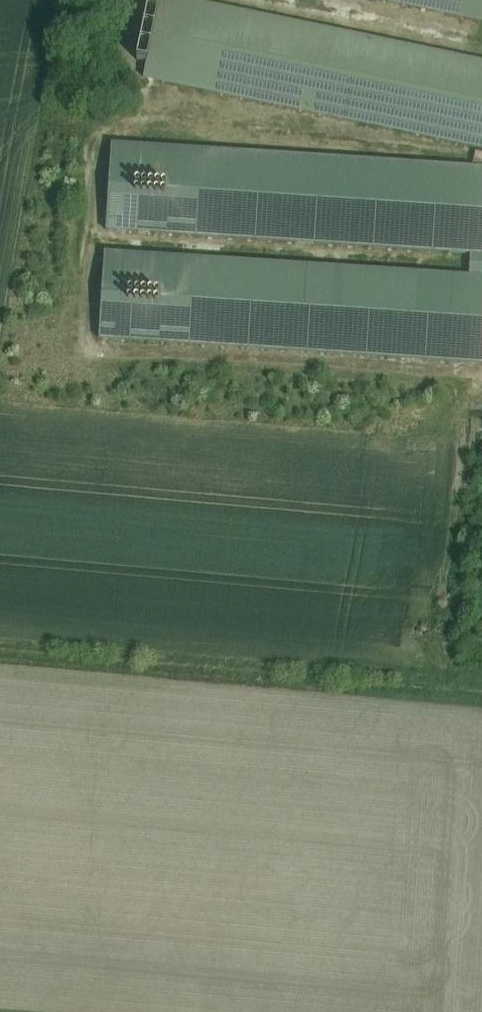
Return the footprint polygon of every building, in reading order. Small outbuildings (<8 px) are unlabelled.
[(201,0),(162,0),(146,75),(481,144),(481,57),(201,0)] [(481,17),(481,0),(399,0),(481,17)] [(110,141),(104,227),(481,252),(481,166),(110,141)] [(104,249),(98,338),(481,362),(481,272),(104,249)]
